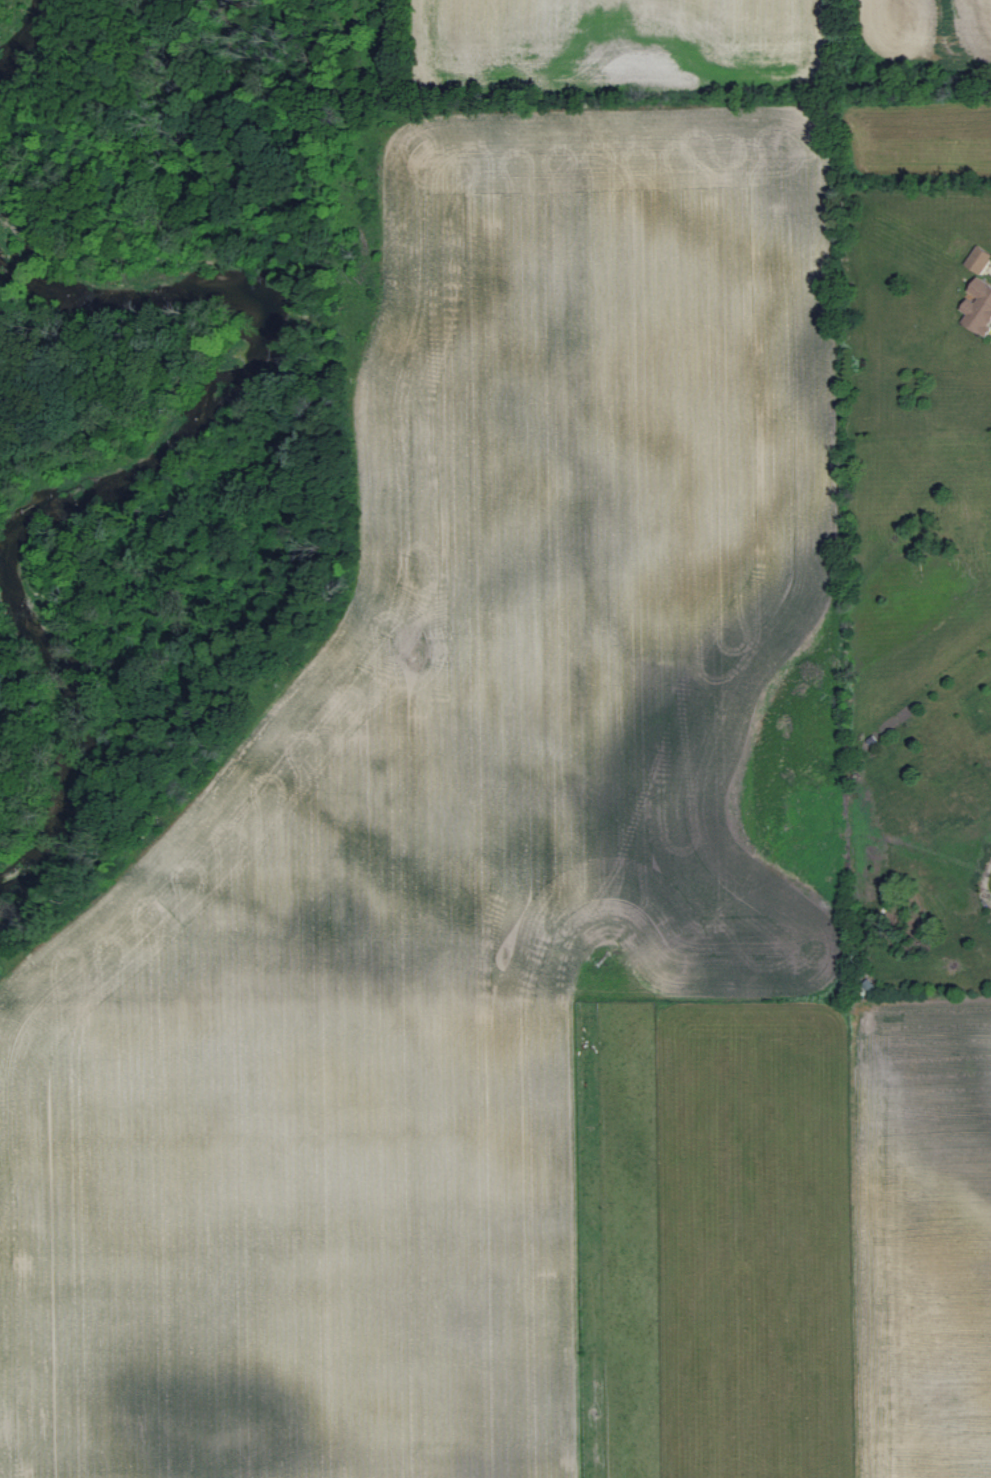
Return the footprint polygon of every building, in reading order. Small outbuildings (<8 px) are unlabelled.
[(983,274),(990,259),(990,250),(977,243),(966,265),(983,274)] [(989,336),(990,332),(990,282),(979,275),(968,293),(970,294),(962,308),(968,312),(963,320),(989,336)]
